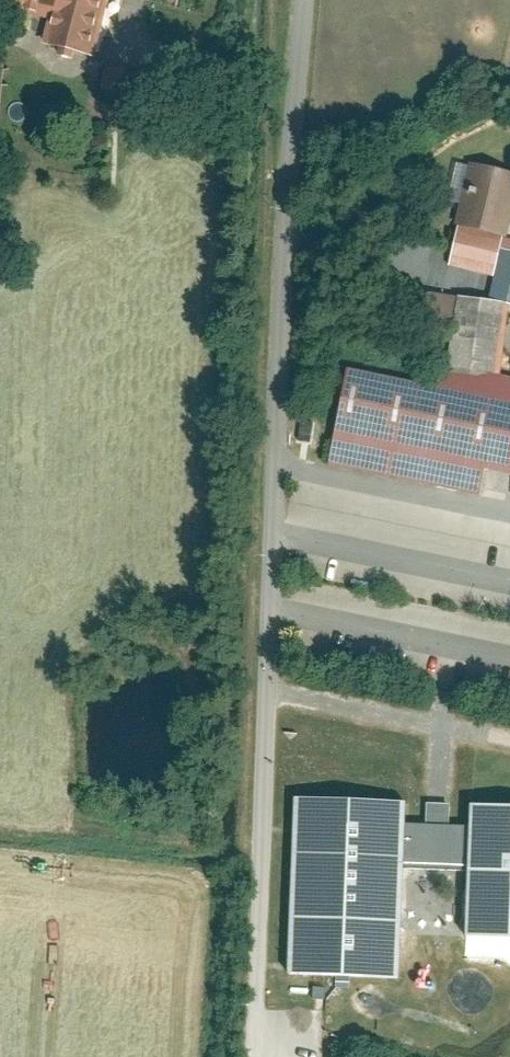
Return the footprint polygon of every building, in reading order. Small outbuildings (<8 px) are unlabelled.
[(102,49),(114,0),(0,0),(0,19),(27,25),(31,7),(66,16),(60,38),(102,49)] [(505,244),(509,228),(509,186),(479,176),(461,230),(505,244)] [(345,456),(491,488),(496,466),(509,469),(509,369),(450,356),(444,384),(364,367),(345,456)] [(406,830),(406,811),(295,807),(289,984),(400,988),(404,871),(406,830)] [(509,950),(509,817),(473,816),(472,833),(471,874),(468,948),(509,950)] [(406,830),(404,871),(471,874),(472,833),(439,832),(406,830)]
